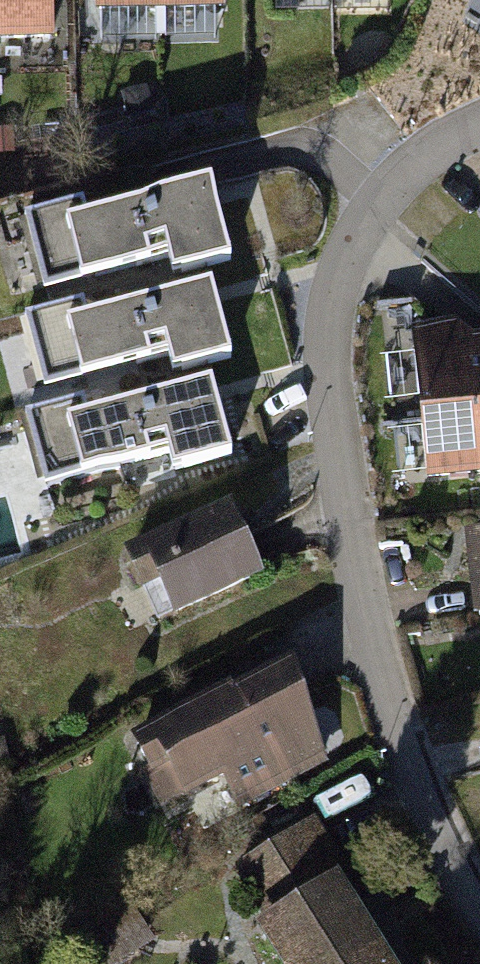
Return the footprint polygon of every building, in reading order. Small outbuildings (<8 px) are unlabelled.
[(51,57),(50,0),(0,0),(0,57),(51,57)] [(159,0),(95,0),(96,30),(160,28),(159,0)] [(160,28),(224,27),(223,0),(159,0),(160,28)] [(198,185),(13,234),(27,285),(151,253),(157,273),(217,258),(198,185)] [(200,283),(58,324),(72,370),(156,345),(165,376),(223,359),(200,283)] [(479,428),(479,356),(461,346),(417,349),(422,432),(479,428)] [(195,380),(55,423),(71,475),(146,452),(137,438),(156,432),(166,464),(216,449),(195,380)] [(422,432),(426,502),(479,498),(479,428),(422,432)] [(236,516),(132,562),(165,635),(269,589),(236,516)] [(462,535),(468,618),(479,618),(479,534),(462,535)] [(283,654),(135,742),(168,809),(216,786),(230,814),(324,764),(283,654)] [(226,866),(261,920),(252,926),(277,963),(394,963),(336,874),(347,867),(311,812),(226,866)]
